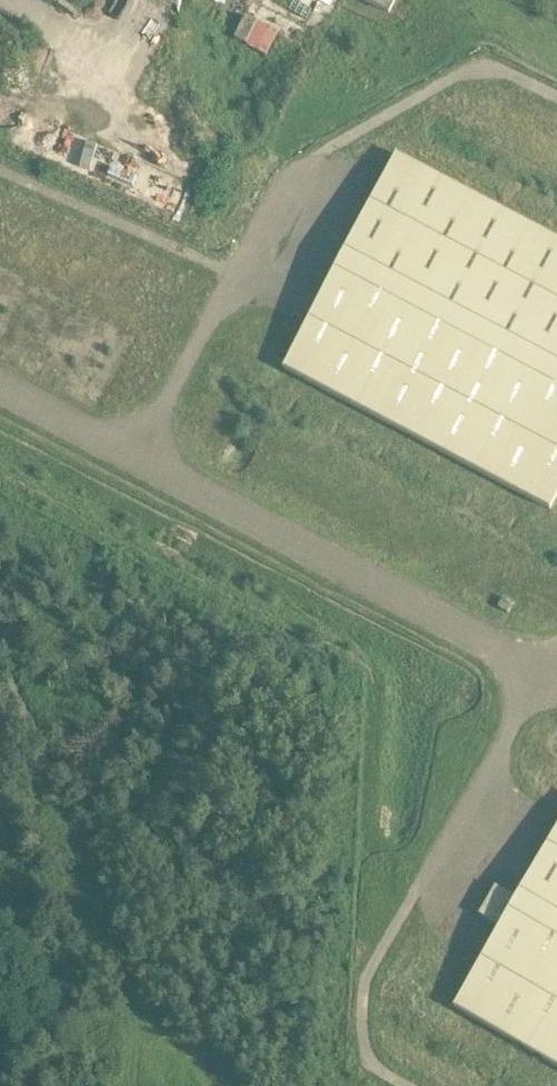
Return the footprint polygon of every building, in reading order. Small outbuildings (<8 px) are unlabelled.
[(363,2),(389,15),(396,0),(364,0),(363,2)] [(248,13),(238,33),(250,39),(260,19),(248,13)] [(398,158),(285,371),(551,512),(556,500),(556,242),(398,158)] [(504,599),(498,609),(508,614),(514,605),(504,599)] [(519,899),(497,887),(480,918),(500,930),(455,1009),(556,1068),(556,833),(519,899)]
